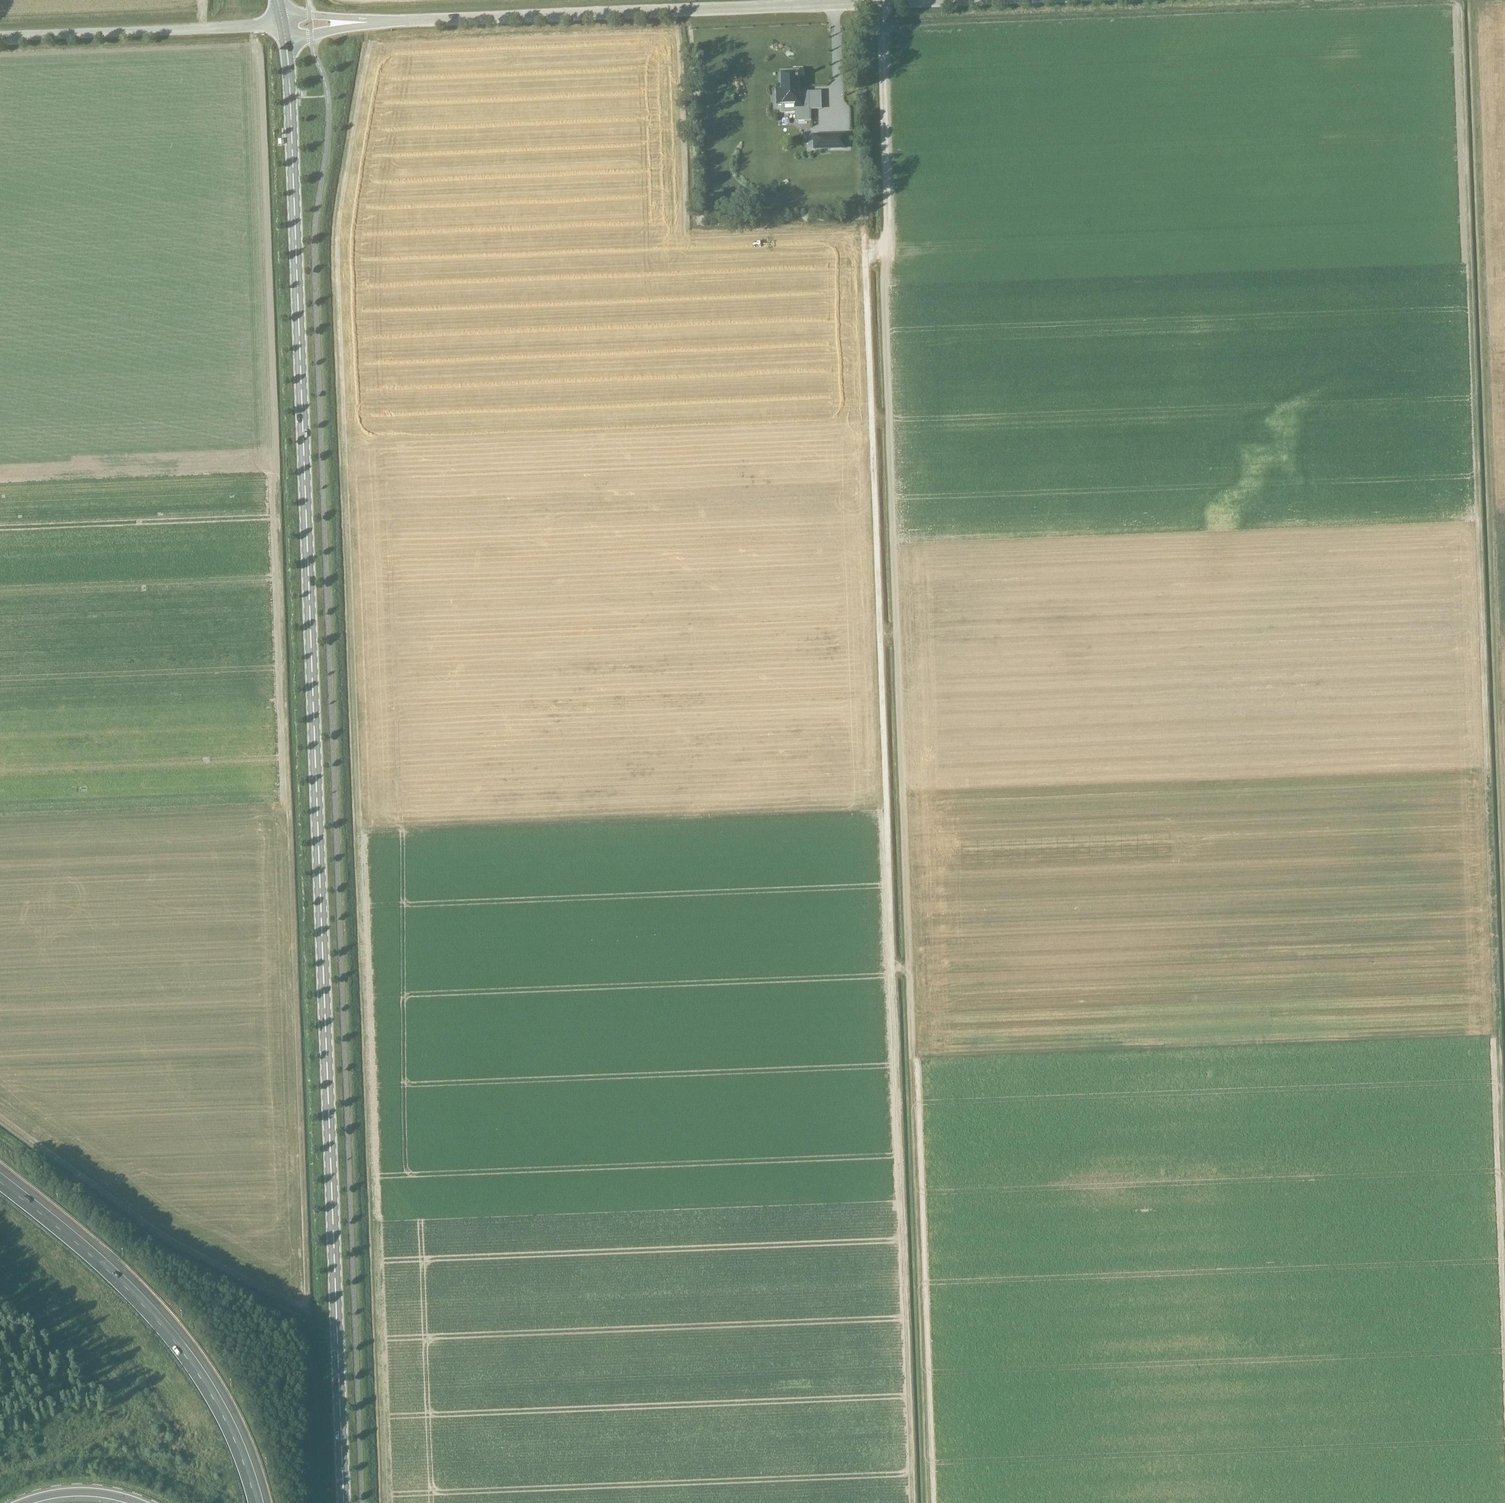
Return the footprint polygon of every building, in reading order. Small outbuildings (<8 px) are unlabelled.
[(827,66),(811,67),(812,87),(828,86),(827,66)] [(796,112),(796,121),(809,120),(809,93),(797,94),(796,81),(797,81),(797,78),(796,78),(796,75),(781,75),(782,92),(777,92),(777,105),(782,105),(782,113),(796,112)] [(844,135),(814,136),(814,150),(845,148),(844,135)]
